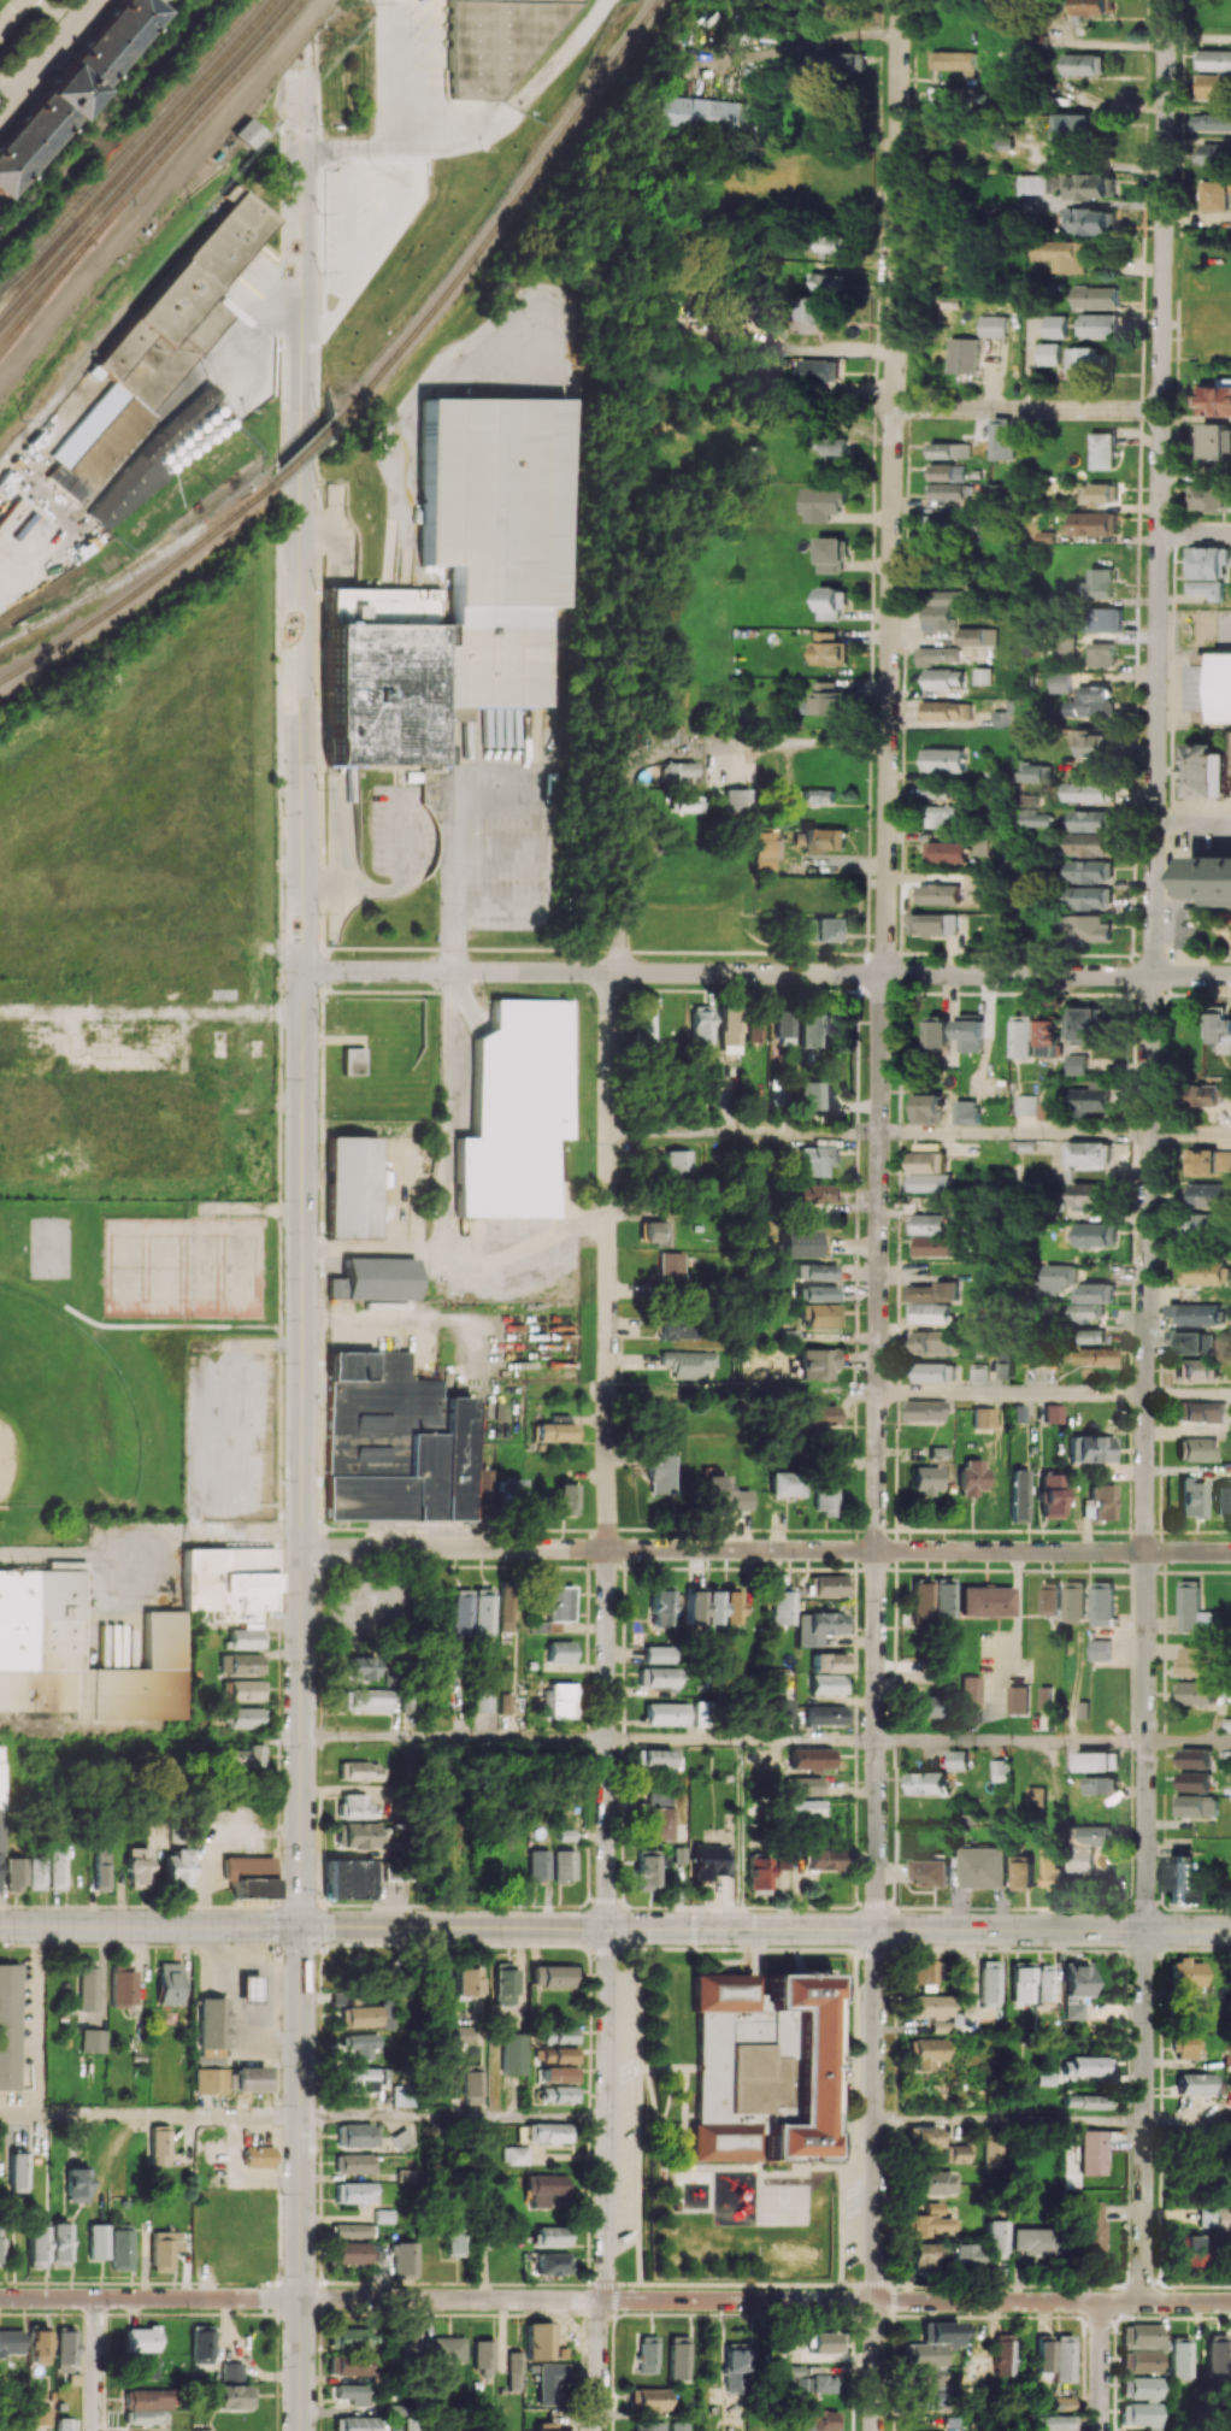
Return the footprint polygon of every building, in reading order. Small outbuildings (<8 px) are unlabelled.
[(0,144),(0,198),(5,202),(164,12),(150,0),(120,0),(0,144)] [(452,16),(452,0),(587,0),(587,1),(502,98),(501,99),(450,99),(452,49),(452,30),(452,16)] [(1112,14),(1111,0),(1072,0),(1072,14),(1112,14)] [(1230,70),(1230,50),(1196,49),(1196,69),(1230,70)] [(974,52),(932,51),(932,69),(962,70),(962,79),(974,79),(974,52)] [(862,52),(828,52),(828,55),(817,55),(816,71),(862,71),(862,52)] [(1064,75),(1105,74),(1104,53),(1063,54),(1064,75)] [(1196,100),(1229,99),(1228,74),(1195,75),(1196,100)] [(656,97),(655,128),(738,130),(739,100),(656,97)] [(1056,112),(1055,141),(1089,141),(1090,113),(1056,112)] [(1191,113),(1191,130),(1230,131),(1230,114),(1191,113)] [(241,119),(226,137),(246,153),(260,135),(241,119)] [(1230,144),(1203,143),(1201,164),(1228,165),(1230,144)] [(1048,193),(1047,174),(1019,175),(1020,195),(1048,193)] [(1049,174),(1049,190),(1063,190),(1062,199),(1114,199),(1114,174),(1049,174)] [(223,194),(235,181),(279,219),(211,300),(232,317),(151,412),(155,416),(78,506),(47,477),(58,464),(67,470),(67,469),(51,455),(113,381),(95,365),(214,222),(231,201),(223,194)] [(1201,209),(1225,209),(1226,181),(1201,181),(1201,209)] [(1109,208),(1061,210),(1062,234),(1109,233),(1109,208)] [(846,240),(820,238),(819,251),(845,253),(846,240)] [(1086,273),(1086,242),(1033,241),(1032,260),(1054,260),(1053,272),(1086,273)] [(840,290),(841,274),(817,273),(816,290),(840,290)] [(1071,286),(1072,309),(1119,308),(1118,285),(1071,286)] [(838,322),(839,297),(810,296),(809,321),(838,322)] [(1119,314),(1080,313),(1080,337),(1118,338),(1119,314)] [(1006,315),(980,315),(980,336),(1005,336),(1006,315)] [(1046,337),(1068,337),(1067,315),(1045,316),(1046,337)] [(976,373),(977,338),(951,338),(950,373),(976,373)] [(1040,343),(1040,365),(1060,365),(1060,342),(1040,343)] [(1068,347),(1067,372),(1107,373),(1107,354),(1095,353),(1095,347),(1068,347)] [(840,360),(807,359),(806,380),(839,381),(840,360)] [(1218,378),(1218,386),(1202,385),(1202,395),(1199,395),(1199,414),(1230,415),(1230,378),(1218,378)] [(210,382),(220,394),(222,396),(158,458),(171,478),(108,529),(107,531),(88,513),(163,426),(210,382)] [(569,399),(421,398),(420,565),(453,565),(453,616),(442,616),(442,589),(330,589),(329,764),(450,764),(450,742),(441,742),(441,706),(449,706),(449,721),(475,721),(475,707),(554,707),(554,607),(569,607),(569,399)] [(220,406),(218,406),(217,406),(216,406),(214,406),(213,407),(213,408),(212,411),(213,412),(213,413),(214,414),(217,414),(218,414),(219,414),(220,413),(222,412),(222,411),(222,410),(220,407),(220,406)] [(212,414),(211,413),(208,413),(207,413),(206,414),(205,416),(205,417),(205,418),(205,419),(206,420),(207,422),(208,423),(210,423),(211,422),(212,420),(213,419),(213,418),(213,417),(213,416),(212,414)] [(230,419),(229,419),(228,419),(226,419),(225,419),(224,420),(223,422),(223,424),(223,425),(224,426),(225,428),(226,428),(229,428),(230,428),(231,426),(231,425),(232,424),(232,422),(231,420),(230,419)] [(1014,422),(993,421),(992,459),(1013,459),(1014,422)] [(204,423),(202,422),(200,422),(199,422),(198,423),(196,424),(196,425),(196,426),(196,428),(198,429),(199,430),(200,430),(201,430),(202,430),(204,429),(205,428),(205,426),(205,425),(204,424),(204,423)] [(1204,424),(1204,456),(1230,456),(1230,423),(1204,424)] [(222,426),(220,426),(219,425),(217,426),(216,426),(214,428),(214,429),(214,430),(214,432),(216,434),(217,435),(218,435),(219,435),(220,435),(222,434),(223,432),(223,431),(223,429),(223,428),(222,426)] [(195,430),(194,430),(192,430),(190,430),(189,430),(188,431),(188,432),(187,435),(188,436),(188,437),(189,438),(192,438),(193,438),(194,438),(195,437),(196,436),(196,435),(196,432),(195,431),(195,430)] [(1115,432),(1091,432),(1091,469),(1115,469),(1115,432)] [(213,435),(212,434),(211,434),(210,434),(207,434),(207,435),(206,437),(206,438),(206,440),(207,441),(208,442),(210,442),(211,442),(212,442),(213,441),(214,440),(214,438),(214,437),(214,436),(213,435)] [(187,438),(185,437),(184,437),(183,437),(182,438),(181,440),(179,441),(179,442),(179,443),(181,445),(182,446),(183,447),(184,447),(187,446),(188,445),(188,443),(189,442),(188,441),(188,440),(187,438)] [(824,437),(823,454),(846,455),(846,437),(824,437)] [(204,442),(202,441),(201,441),(200,441),(199,442),(198,442),(196,445),(196,446),(196,447),(198,448),(199,449),(200,449),(201,449),(204,449),(205,448),(205,447),(206,446),(205,445),(205,443),(204,442)] [(931,457),(968,458),(969,443),(932,442),(931,457)] [(178,447),(177,446),(176,446),(173,446),(172,446),(171,447),(171,448),(171,451),(171,452),(172,453),(173,454),(175,454),(176,454),(177,454),(178,453),(179,452),(179,451),(179,449),(179,447),(178,447)] [(195,449),(194,448),(193,448),(190,448),(189,449),(188,449),(188,452),(188,453),(188,454),(189,455),(190,457),(192,457),(193,457),(194,457),(195,455),(196,454),(196,453),(196,452),(196,451),(195,449)] [(170,454),(169,453),(166,453),(165,453),(164,454),(163,455),(163,457),(163,458),(163,459),(164,461),(165,461),(166,463),(167,463),(169,461),(170,461),(171,460),(171,458),(171,457),(171,455),(170,454)] [(185,457),(184,455),(183,455),(182,455),(181,457),(179,458),(178,459),(178,460),(179,461),(179,463),(181,464),(182,464),(184,464),(185,464),(187,463),(188,461),(188,460),(188,459),(187,458),(185,457)] [(177,464),(176,463),(175,463),(173,463),(172,463),(171,464),(170,465),(170,467),(170,469),(171,470),(172,471),(173,471),(176,471),(177,471),(178,470),(178,469),(179,467),(179,466),(178,464),(177,464)] [(963,465),(927,464),(927,479),(963,480),(963,465)] [(968,484),(931,483),(931,500),(967,500),(968,484)] [(1092,504),(1114,505),(1114,483),(1092,483),(1092,504)] [(1228,485),(1194,484),(1194,509),(1228,510),(1228,485)] [(830,522),(831,514),(846,514),(846,488),(805,488),(804,522),(830,522)] [(1072,535),(1117,536),(1117,513),(1072,512),(1072,535)] [(930,515),(931,532),(975,531),(975,514),(930,515)] [(844,572),(845,537),(818,537),(818,572),(844,572)] [(1191,578),(1226,579),(1227,546),(1192,546),(1191,578)] [(1114,598),(1114,568),(1092,568),(1092,580),(1087,580),(1087,598),(1114,598)] [(1223,581),(1187,580),(1187,594),(1210,594),(1210,600),(1223,600),(1223,581)] [(847,587),(820,587),(819,619),(840,620),(840,608),(846,608),(847,587)] [(932,589),(932,608),(923,607),(922,623),(936,623),(936,629),(951,629),(951,605),(973,606),(973,590),(932,589)] [(1122,631),(1122,608),(1085,607),(1085,630),(1122,631)] [(959,645),(994,646),(994,628),(960,628),(959,645)] [(836,632),(814,631),(813,664),(846,665),(846,642),(836,642),(836,632)] [(1077,657),(1076,636),(1056,637),(1057,658),(1077,657)] [(1115,643),(1092,643),(1092,666),(1111,666),(1111,655),(1115,655),(1115,643)] [(917,666),(932,665),(932,661),(958,661),(957,647),(917,648),(917,666)] [(1214,652),(1213,722),(1230,723),(1230,652),(1214,652)] [(1190,665),(1190,710),(1197,710),(1197,721),(1212,721),(1212,665),(1190,665)] [(990,684),(990,668),(972,668),(972,683),(990,684)] [(925,688),(962,689),(962,669),(926,669),(925,688)] [(1073,692),(1072,672),(1053,672),(1053,693),(1073,692)] [(847,713),(846,691),(836,692),(835,680),(812,681),(814,715),(847,713)] [(1068,716),(1112,715),(1112,686),(1078,686),(1079,701),(1068,701),(1068,716)] [(925,720),(968,721),(969,702),(926,701),(925,720)] [(1011,703),(1003,703),(1004,711),(990,712),(990,727),(1012,726),(1011,703)] [(678,728),(657,728),(656,744),(678,744),(678,728)] [(1078,756),(1107,757),(1108,731),(1071,730),(1071,747),(1078,747),(1078,756)] [(1230,796),(1230,752),(1221,752),(1221,743),(1190,743),(1191,797),(1230,796)] [(921,771),(961,771),(961,749),(921,748),(921,771)] [(691,763),(656,762),(656,783),(690,784),(691,763)] [(1051,764),(1020,762),(1019,781),(1050,782),(1051,764)] [(928,796),(945,797),(946,783),(929,782),(928,796)] [(1066,803),(1112,802),(1111,782),(1065,783),(1066,803)] [(748,813),(749,789),(723,788),(722,812),(748,813)] [(834,803),(834,790),(802,789),(802,802),(834,803)] [(667,796),(667,813),(700,812),(699,795),(667,796)] [(953,805),(925,805),(925,827),(942,827),(942,818),(953,817),(953,805)] [(1020,826),(1050,825),(1050,814),(1038,814),(1038,808),(1020,808),(1020,826)] [(1072,830),(1112,831),(1113,810),(1073,810),(1072,830)] [(846,829),(801,828),(801,849),(845,850),(846,829)] [(1070,833),(1069,854),(1112,855),(1113,834),(1070,833)] [(751,874),(771,874),(772,858),(778,859),(778,839),(751,839),(751,874)] [(964,842),(924,841),(924,861),(964,862),(964,842)] [(1193,898),(1206,898),(1206,906),(1230,906),(1230,856),(1192,856),(1193,898)] [(1069,881),(1111,882),(1112,861),(1069,860),(1069,881)] [(959,903),(958,884),(923,885),(923,904),(959,903)] [(1111,908),(1111,887),(1069,887),(1068,908),(1111,908)] [(1064,942),(1111,942),(1112,923),(1103,922),(1103,915),(1064,914),(1064,942)] [(837,942),(836,918),(802,919),(802,942),(837,942)] [(573,999),(491,999),(491,1034),(474,1033),(473,1137),(457,1137),(456,1217),(555,1217),(556,1139),(573,1139),(573,999)] [(713,1005),(692,1005),(691,1050),(713,1050),(713,1005)] [(1221,1053),(1230,1053),(1230,1019),(1228,1019),(1228,1007),(1212,1006),(1212,1042),(1221,1043),(1221,1053)] [(740,1054),(739,1007),(719,1008),(720,1054),(740,1054)] [(1074,1042),(1104,1042),(1105,1007),(1075,1007),(1074,1042)] [(653,1008),(635,1008),(635,1042),(653,1042),(653,1008)] [(790,1045),(794,1014),(776,1011),(772,1043),(790,1045)] [(798,1048),(828,1048),(829,1012),(798,1012),(798,1048)] [(930,1048),(949,1047),(947,1015),(928,1016),(930,1048)] [(1034,1057),(1033,1015),(1014,1015),(1014,1057),(1034,1057)] [(1039,1057),(1060,1057),(1062,1017),(1041,1017),(1039,1057)] [(745,1041),(766,1041),(767,1020),(745,1019),(745,1041)] [(969,1051),(984,1051),(984,1019),(958,1019),(957,1039),(969,1039),(969,1051)] [(342,1074),(363,1075),(363,1048),(342,1048),(342,1074)] [(1088,1054),(1069,1054),(1069,1074),(1088,1074),(1088,1054)] [(822,1081),(799,1082),(800,1110),(823,1109),(822,1081)] [(1091,1088),(1073,1088),(1072,1120),(1090,1121),(1090,1111),(1109,1112),(1110,1082),(1092,1081),(1091,1088)] [(1221,1095),(1227,1095),(1227,1084),(1191,1085),(1191,1106),(1222,1105),(1221,1095)] [(941,1094),(918,1094),(917,1123),(941,1123),(941,1094)] [(1016,1115),(1036,1115),(1036,1095),(1017,1094),(1016,1115)] [(980,1123),(979,1100),(958,1101),(959,1123),(980,1123)] [(1038,1119),(1054,1120),(1055,1102),(1038,1102),(1038,1119)] [(378,1239),(378,1137),(328,1137),(328,1238),(378,1239)] [(1109,1142),(1069,1141),(1069,1166),(1108,1167),(1109,1142)] [(825,1177),(825,1165),(835,1165),(835,1147),(802,1146),(801,1177),(825,1177)] [(692,1170),(692,1149),(666,1150),(666,1179),(680,1179),(680,1170),(692,1170)] [(1187,1150),(1187,1173),(1230,1174),(1230,1150),(1187,1150)] [(950,1192),(950,1174),(909,1174),(909,1191),(950,1192)] [(1224,1182),(1191,1183),(1192,1207),(1225,1206),(1224,1182)] [(797,1185),(797,1203),(837,1203),(837,1184),(797,1185)] [(1185,1237),(1225,1237),(1225,1214),(1186,1213),(1185,1237)] [(912,1233),(945,1233),(945,1214),(912,1214),(912,1233)] [(671,1247),(671,1221),(645,1220),(645,1242),(656,1242),(656,1247),(671,1247)] [(1077,1245),(1115,1246),(1116,1223),(1077,1223),(1077,1245)] [(783,1257),(820,1258),(820,1230),(784,1229),(783,1257)] [(918,1236),(917,1255),(960,1256),(960,1237),(918,1236)] [(685,1251),(660,1252),(661,1285),(686,1284),(685,1251)] [(415,1258),(343,1257),(343,1278),(328,1278),(328,1299),(365,1299),(365,1309),(407,1310),(407,1300),(420,1300),(420,1287),(415,1287),(415,1258)] [(1185,1283),(1228,1283),(1228,1262),(1185,1262),(1185,1283)] [(837,1279),(837,1263),(796,1263),(796,1280),(837,1279)] [(1038,1294),(1061,1295),(1062,1282),(1073,1283),(1073,1264),(1044,1264),(1043,1280),(1038,1280),(1038,1294)] [(954,1283),(908,1284),(908,1301),(954,1300),(954,1283)] [(1114,1302),(1113,1283),(1073,1284),(1074,1303),(1114,1302)] [(803,1299),(837,1300),(837,1286),(803,1286),(803,1299)] [(909,1323),(948,1323),(948,1303),(910,1302),(909,1323)] [(804,1327),(838,1327),(837,1303),(804,1304),(804,1327)] [(1071,1323),(1086,1323),(1086,1318),(1102,1318),(1102,1303),(1071,1304),(1071,1323)] [(1167,1303),(1166,1316),(1175,1316),(1175,1324),(1222,1325),(1222,1304),(1167,1303)] [(696,1339),(696,1315),(662,1315),(661,1339),(696,1339)] [(1075,1330),(1076,1343),(1105,1342),(1105,1329),(1075,1330)] [(914,1331),(915,1353),(951,1353),(951,1330),(914,1331)] [(1175,1353),(1212,1353),(1212,1332),(1175,1332),(1175,1353)] [(1077,1365),(1114,1364),(1113,1347),(1077,1348),(1077,1365)] [(837,1349),(799,1348),(799,1380),(830,1380),(830,1370),(836,1370),(837,1349)] [(718,1379),(719,1352),(661,1351),(661,1365),(675,1366),(674,1378),(718,1379)] [(328,1352),(328,1520),(472,1520),(472,1397),(440,1397),(440,1378),(409,1378),(409,1352),(328,1352)] [(1215,1358),(1177,1358),(1177,1381),(1215,1381),(1215,1358)] [(999,1378),(1010,1378),(1010,1360),(999,1361),(999,1378)] [(915,1382),(953,1381),(953,1362),(915,1363),(915,1382)] [(987,1367),(971,1367),(971,1381),(986,1381),(987,1367)] [(906,1420),(943,1421),(943,1401),(906,1400),(906,1420)] [(1222,1402),(1177,1401),(1176,1421),(1221,1421),(1222,1402)] [(1062,1423),(1063,1405),(1045,1404),(1044,1423),(1062,1423)] [(839,1405),(802,1406),(803,1425),(839,1424),(839,1405)] [(994,1428),(995,1408),(973,1407),(972,1428),(994,1428)] [(578,1423),(534,1424),(534,1441),(578,1440),(578,1423)] [(1069,1436),(1069,1462),(1114,1461),(1113,1435),(1069,1436)] [(673,1494),(673,1437),(649,1437),(649,1494),(673,1494)] [(1214,1461),(1214,1438),(1177,1438),(1177,1460),(1214,1461)] [(985,1493),(985,1459),(960,1459),(960,1493),(985,1493)] [(940,1467),(913,1467),(913,1493),(940,1493),(940,1467)] [(1026,1522),(1027,1470),(1011,1469),(1010,1522),(1026,1522)] [(771,1496),(804,1496),(804,1471),(771,1472),(771,1496)] [(815,1514),(837,1513),(836,1473),(814,1474),(815,1514)] [(1062,1474),(1041,1474),(1040,1518),(1062,1518),(1062,1474)] [(727,1475),(705,1475),(706,1516),(726,1515),(726,1510),(751,1510),(750,1490),(728,1490),(727,1475)] [(1179,1516),(1204,1517),(1204,1477),(1179,1477),(1179,1516)] [(523,1478),(499,1478),(498,1504),(523,1505),(523,1478)] [(575,1514),(575,1483),(554,1484),(555,1515),(575,1514)] [(1114,1519),(1113,1484),(1089,1484),(1089,1499),(1082,1499),(1082,1519),(1114,1519)] [(1215,1513),(1230,1513),(1230,1485),(1214,1486),(1215,1513)] [(183,1549),(184,1610),(209,1610),(209,1622),(260,1621),(260,1611),(273,1611),(273,1547),(183,1549)] [(71,1711),(71,1719),(184,1719),(184,1611),(145,1610),(145,1668),(81,1668),(81,1570),(0,1570),(0,1711),(71,1711)] [(847,1575),(813,1576),(813,1596),(847,1596),(847,1575)] [(955,1618),(954,1578),(934,1578),(935,1618),(955,1618)] [(1043,1581),(1043,1615),(1060,1615),(1060,1581),(1043,1581)] [(1085,1581),(1065,1581),(1065,1619),(1085,1620),(1085,1581)] [(1093,1625),(1113,1626),(1114,1581),(1094,1581),(1093,1625)] [(933,1583),(912,1583),(911,1618),(932,1618),(933,1583)] [(497,1585),(499,1631),(517,1630),(515,1585),(497,1585)] [(653,1590),(652,1625),(670,1626),(672,1585),(660,1585),(660,1590),(653,1590)] [(570,1586),(547,1587),(548,1621),(571,1620),(570,1586)] [(1013,1615),(1013,1586),(959,1587),(960,1616),(1013,1615)] [(686,1624),(702,1624),(702,1587),(687,1587),(686,1624)] [(452,1589),(451,1636),(492,1637),(493,1589),(473,1588),(473,1589),(452,1589)] [(772,1625),(794,1625),(795,1588),(772,1588),(772,1625)] [(721,1591),(705,1591),(706,1625),(721,1625),(721,1591)] [(738,1591),(722,1591),(723,1625),(739,1625),(738,1591)] [(822,1647),(822,1633),(845,1634),(845,1613),(798,1612),(797,1647),(822,1647)] [(560,1633),(561,1622),(533,1621),(532,1632),(560,1633)] [(264,1629),(228,1630),(228,1649),(264,1649),(264,1629)] [(1092,1661),(1111,1660),(1110,1639),(1091,1639),(1092,1661)] [(547,1663),(573,1662),(572,1640),(546,1641),(547,1663)] [(674,1646),(645,1647),(645,1663),(675,1663),(674,1646)] [(1176,1676),(1217,1675),(1216,1646),(1181,1647),(1181,1656),(1176,1656),(1176,1676)] [(219,1673),(263,1674),(264,1654),(219,1653),(219,1673)] [(812,1672),(846,1673),(846,1654),(812,1653),(812,1672)] [(375,1657),(347,1657),(347,1678),(375,1678),(375,1657)] [(639,1687),(678,1687),(678,1668),(639,1667),(639,1687)] [(844,1694),(844,1675),(811,1674),(810,1694),(844,1694)] [(980,1676),(961,1675),(960,1722),(979,1722),(980,1676)] [(264,1681),(221,1680),(221,1700),(264,1701),(264,1681)] [(1213,1682),(1177,1682),(1176,1702),(1213,1703),(1213,1682)] [(571,1683),(543,1683),(543,1716),(571,1716),(571,1683)] [(472,1712),(492,1712),(492,1686),(472,1685),(472,1712)] [(1026,1714),(1027,1685),(1008,1685),(1007,1713),(1026,1714)] [(391,1689),(344,1688),(344,1711),(391,1712),(391,1689)] [(509,1713),(510,1694),(499,1693),(499,1713),(509,1713)] [(940,1717),(941,1696),(910,1695),(910,1716),(940,1717)] [(688,1703),(645,1702),(645,1725),(687,1726),(688,1703)] [(847,1706),(806,1705),(806,1725),(846,1726),(847,1706)] [(228,1728),(263,1728),(263,1707),(228,1707),(228,1728)] [(222,1749),(222,1766),(263,1767),(263,1745),(245,1744),(245,1749),(222,1749)] [(789,1749),(790,1770),(830,1769),(829,1748),(789,1749)] [(1210,1768),(1210,1749),(1181,1748),(1181,1767),(1210,1768)] [(673,1750),(634,1749),(634,1771),(672,1772),(673,1750)] [(967,1749),(948,1750),(948,1770),(967,1769),(967,1749)] [(1078,1771),(1119,1770),(1119,1751),(1078,1752),(1078,1771)] [(1009,1759),(991,1760),(992,1782),(1009,1782),(1009,1759)] [(384,1780),(384,1762),(338,1763),(338,1780),(384,1780)] [(946,1771),(906,1773),(907,1794),(947,1793),(946,1771)] [(1211,1772),(1181,1772),(1181,1791),(1211,1791),(1211,1772)] [(1117,1793),(1116,1776),(1086,1777),(1086,1794),(1117,1793)] [(784,1796),(822,1795),(822,1777),(784,1777),(784,1796)] [(1026,1806),(1044,1807),(1044,1787),(1027,1786),(1026,1806)] [(672,1803),(671,1791),(648,1791),(648,1804),(672,1803)] [(370,1794),(339,1794),(339,1819),(371,1818),(370,1794)] [(1216,1815),(1217,1796),(1181,1795),(1181,1814),(1216,1815)] [(824,1817),(823,1799),(783,1800),(784,1818),(824,1817)] [(672,1808),(648,1808),(647,1840),(672,1840),(672,1808)] [(381,1823),(336,1824),(336,1848),(381,1847),(381,1823)] [(1112,1845),(1112,1826),(1079,1826),(1079,1829),(1071,1828),(1071,1838),(1078,1838),(1078,1844),(1112,1845)] [(692,1878),(723,1878),(723,1845),(693,1845),(692,1878)] [(95,1891),(109,1890),(108,1846),(94,1846),(95,1891)] [(149,1847),(127,1847),(127,1888),(149,1888),(149,1847)] [(1005,1887),(1005,1847),(960,1847),(960,1887),(1005,1887)] [(49,1889),(65,1889),(66,1849),(49,1848),(49,1889)] [(1042,1890),(1060,1890),(1060,1848),(1042,1848),(1042,1890)] [(553,1881),(576,1880),(575,1849),(552,1850),(553,1881)] [(805,1870),(837,1869),(837,1849),(805,1849),(805,1870)] [(164,1850),(165,1889),(191,1888),(191,1850),(164,1850)] [(548,1881),(549,1850),(527,1850),(526,1880),(548,1881)] [(28,1889),(45,1890),(46,1852),(29,1851),(28,1889)] [(1093,1852),(1068,1851),(1067,1872),(1093,1872),(1093,1852)] [(1188,1903),(1190,1855),(1171,1854),(1169,1903),(1188,1903)] [(635,1886),(655,1887),(656,1855),(635,1855),(635,1886)] [(1011,1890),(1030,1891),(1031,1856),(1012,1855),(1011,1890)] [(273,1857),(223,1857),(223,1881),(232,1880),(233,1897),(274,1896),(273,1857)] [(6,1891),(26,1891),(26,1858),(6,1858),(6,1891)] [(748,1858),(747,1892),(769,1892),(769,1858),(748,1858)] [(913,1886),(950,1886),(950,1859),(913,1859),(913,1886)] [(373,1860),(325,1860),(326,1897),(373,1897),(373,1860)] [(1204,1989),(1204,1962),(1188,1962),(1188,1959),(1170,1959),(1170,1988),(1204,1989)] [(912,1984),(935,1984),(935,1960),(908,1960),(908,1974),(912,1974),(912,1984)] [(999,1961),(981,1961),(980,2006),(998,2007),(999,1961)] [(158,2004),(182,2005),(182,1963),(159,1962),(158,2004)] [(1032,2003),(1032,1962),(1012,1962),(1011,2003),(1032,2003)] [(1082,2020),(1082,1998),(1089,1999),(1090,1963),(1064,1962),(1063,2020),(1082,2020)] [(493,2004),(514,2004),(514,1963),(493,1963),(493,2004)] [(18,2090),(17,1964),(0,1964),(0,2090),(18,2090)] [(98,1965),(79,1965),(78,2011),(97,2011),(98,1965)] [(572,1965),(530,1966),(530,1987),(572,1987),(572,1965)] [(1037,2001),(1054,2001),(1054,1966),(1037,1966),(1037,2001)] [(477,1968),(453,1968),(452,1996),(476,1997),(477,1968)] [(136,1970),(111,1970),(111,2006),(136,2006),(136,1970)] [(691,1971),(755,1971),(755,1988),(768,1988),(768,1971),(830,1971),(830,1994),(825,1994),(825,2130),(830,2130),(830,2158),(768,2158),(768,2135),(759,2135),(759,2158),(691,2158),(691,2123),(700,2123),(700,2011),(691,2011),(691,1971)] [(258,2001),(258,1975),(241,1975),(241,2001),(258,2001)] [(359,2004),(358,1990),(332,1991),(333,2005),(359,2004)] [(907,1995),(906,2017),(940,2018),(940,2016),(947,2016),(948,1996),(907,1995)] [(224,2049),(226,1998),(198,1998),(197,2048),(224,2049)] [(379,2006),(339,2007),(340,2027),(379,2026),(379,2006)] [(392,2028),(391,2009),(380,2009),(380,2028),(392,2028)] [(454,2043),(470,2043),(470,2026),(454,2026),(454,2043)] [(574,2043),(575,2028),(539,2027),(538,2043),(574,2043)] [(105,2052),(106,2030),(81,2029),(80,2052),(105,2052)] [(524,2034),(501,2033),(499,2074),(522,2075),(524,2034)] [(341,2035),(341,2049),(356,2049),(356,2060),(372,2059),(372,2047),(380,2047),(380,2034),(341,2035)] [(945,2061),(945,2038),(908,2039),(908,2061),(917,2060),(917,2071),(933,2070),(933,2061),(945,2061)] [(1174,2059),(1199,2059),(1199,2038),(1174,2038),(1174,2059)] [(531,2062),(575,2063),(576,2048),(531,2048),(531,2062)] [(1063,2057),(1062,2075),(1082,2076),(1082,2082),(1110,2082),(1110,2058),(1063,2057)] [(482,2064),(462,2064),(463,2104),(483,2104),(482,2064)] [(233,2092),(266,2091),(265,2067),(233,2067),(233,2092)] [(341,2092),(376,2092),(376,2084),(390,2084),(390,2067),(341,2068),(341,2092)] [(576,2082),(576,2067),(538,2067),(539,2082),(576,2082)] [(226,2069),(193,2068),(192,2093),(226,2093),(226,2069)] [(1217,2074),(1177,2073),(1177,2094),(1217,2094),(1217,2074)] [(378,2105),(415,2105),(415,2086),(377,2087),(378,2105)] [(539,2087),(539,2103),(576,2102),(576,2087),(539,2087)] [(1109,2108),(1109,2094),(1063,2095),(1063,2109),(1109,2108)] [(526,2123),(526,2142),(570,2143),(570,2124),(526,2123)] [(337,2124),(337,2147),(378,2147),(378,2124),(337,2124)] [(149,2165),(169,2166),(170,2125),(150,2125),(149,2165)] [(416,2143),(406,2127),(392,2136),(402,2152),(416,2143)] [(941,2127),(908,2127),(908,2148),(941,2147),(941,2127)] [(1104,2174),(1104,2130),(1080,2130),(1080,2175),(1104,2174)] [(1003,2166),(1003,2132),(985,2132),(984,2166),(1003,2166)] [(950,2163),(967,2163),(967,2144),(950,2144),(950,2163)] [(243,2167),(274,2167),(274,2146),(244,2146),(243,2167)] [(527,2165),(527,2147),(502,2146),(502,2164),(527,2165)] [(27,2153),(10,2153),(10,2191),(27,2191),(27,2153)] [(335,2154),(335,2173),(374,2174),(375,2155),(335,2154)] [(65,2168),(66,2202),(86,2201),(86,2168),(65,2168)] [(415,2169),(398,2170),(398,2181),(415,2181),(415,2169)] [(913,2194),(953,2194),(953,2172),(913,2171),(913,2194)] [(566,2175),(525,2175),(525,2194),(531,2194),(531,2208),(566,2207),(566,2175)] [(376,2183),(336,2182),(335,2204),(364,2205),(364,2202),(375,2203),(376,2183)] [(1104,2201),(1078,2201),(1077,2255),(1102,2256),(1104,2201)] [(904,2234),(955,2233),(955,2216),(943,2216),(942,2202),(925,2202),(925,2215),(903,2216),(904,2234)] [(1199,2206),(1199,2226),(1215,2226),(1215,2232),(1230,2232),(1230,2207),(1199,2206)] [(986,2258),(1006,2259),(1006,2220),(987,2220),(986,2258)] [(28,2268),(47,2268),(46,2223),(27,2224),(28,2268)] [(68,2223),(50,2223),(49,2264),(68,2264),(68,2223)] [(88,2259),(108,2259),(107,2223),(87,2224),(88,2259)] [(371,2224),(332,2223),(332,2237),(371,2238),(371,2224)] [(110,2226),(109,2270),(129,2270),(130,2227),(110,2226)] [(569,2246),(569,2226),(535,2226),(535,2245),(569,2246)] [(446,2256),(465,2256),(465,2227),(446,2227),(446,2256)] [(1011,2253),(1051,2253),(1051,2229),(1012,2228),(1011,2253)] [(171,2272),(171,2251),(180,2250),(179,2231),(150,2231),(150,2272),(171,2272)] [(1181,2236),(1181,2266),(1202,2266),(1203,2236),(1181,2236)] [(368,2242),(330,2241),(329,2264),(367,2265),(368,2242)] [(416,2242),(394,2242),(394,2277),(417,2277),(416,2242)] [(937,2243),(912,2244),(913,2273),(938,2272),(937,2243)] [(981,2245),(952,2246),(953,2267),(981,2267),(981,2245)] [(570,2274),(569,2252),(537,2253),(538,2275),(570,2274)] [(942,2367),(943,2347),(959,2347),(960,2322),(922,2321),(921,2343),(903,2343),(903,2366),(942,2367)] [(552,2359),(551,2322),(526,2323),(526,2360),(552,2359)] [(416,2323),(400,2323),(401,2356),(417,2356),(416,2323)] [(1159,2346),(1159,2324),(1122,2324),(1123,2347),(1159,2346)] [(190,2363),(211,2364),(213,2326),(191,2325),(190,2363)] [(158,2351),(158,2327),(124,2327),(124,2351),(158,2351)] [(329,2348),(370,2349),(370,2328),(330,2328),(329,2348)] [(22,2330),(0,2330),(0,2357),(3,2357),(3,2353),(21,2353),(22,2330)] [(28,2363),(46,2364),(47,2331),(28,2331),(28,2363)] [(55,2368),(75,2369),(76,2331),(56,2331),(55,2368)] [(806,2352),(836,2353),(836,2333),(806,2333),(806,2352)] [(1014,2334),(994,2334),(995,2375),(1014,2374),(1014,2334)] [(1206,2378),(1229,2377),(1227,2334),(1205,2335),(1206,2378)] [(1051,2336),(1037,2335),(1037,2378),(1050,2378),(1051,2336)] [(1054,2382),(1073,2383),(1074,2336),(1055,2335),(1054,2382)] [(465,2336),(423,2338),(424,2363),(465,2361),(465,2336)] [(657,2373),(658,2336),(639,2336),(638,2372),(657,2373)] [(689,2379),(689,2336),(669,2336),(669,2379),(689,2379)] [(1190,2381),(1191,2337),(1171,2336),(1170,2381),(1190,2381)] [(494,2339),(474,2339),(474,2371),(494,2371),(494,2339)] [(746,2343),(725,2343),(724,2393),(745,2393),(746,2343)] [(1159,2372),(1159,2350),(1122,2351),(1122,2373),(1159,2372)] [(521,2352),(508,2352),(508,2391),(522,2391),(521,2352)] [(156,2379),(157,2356),(127,2355),(127,2379),(156,2379)] [(329,2374),(372,2375),(372,2357),(330,2356),(329,2374)] [(242,2380),(242,2362),(221,2362),(221,2380),(242,2380)] [(564,2363),(538,2362),(537,2405),(563,2406),(564,2363)] [(801,2376),(800,2365),(785,2365),(785,2377),(801,2376)] [(946,2388),(946,2368),(910,2368),(910,2388),(946,2388)] [(834,2376),(793,2375),(793,2392),(833,2393),(834,2376)] [(1122,2377),(1121,2399),(1159,2400),(1160,2378),(1122,2377)] [(350,2405),(366,2405),(367,2385),(335,2384),(335,2401),(351,2402),(350,2405)] [(216,2409),(253,2408),(252,2385),(216,2386),(216,2409)] [(629,2388),(629,2412),(669,2411),(669,2388),(629,2388)] [(171,2390),(124,2389),(123,2408),(170,2409),(171,2390)] [(934,2406),(934,2414),(945,2414),(946,2392),(915,2392),(914,2405),(934,2406)] [(1054,2409),(1073,2410),(1073,2397),(1054,2396),(1054,2409)] [(1121,2424),(1159,2425),(1159,2404),(1121,2403),(1121,2424)] [(29,2425),(49,2424),(49,2405),(29,2405),(29,2425)] [(127,2423),(165,2424),(165,2410),(128,2409),(127,2423)] [(799,2410),(799,2430),(810,2430),(837,2430),(837,2410),(799,2410)] [(1075,2415),(1036,2416),(1036,2430),(1075,2430),(1075,2415)] [(333,2417),(334,2430),(375,2430),(374,2416),(333,2417)] [(55,2418),(55,2430),(75,2430),(75,2418),(55,2418)] [(671,2430),(689,2430),(689,2421),(671,2422),(671,2430)] [(632,2423),(632,2430),(666,2430),(666,2422),(632,2423)]
